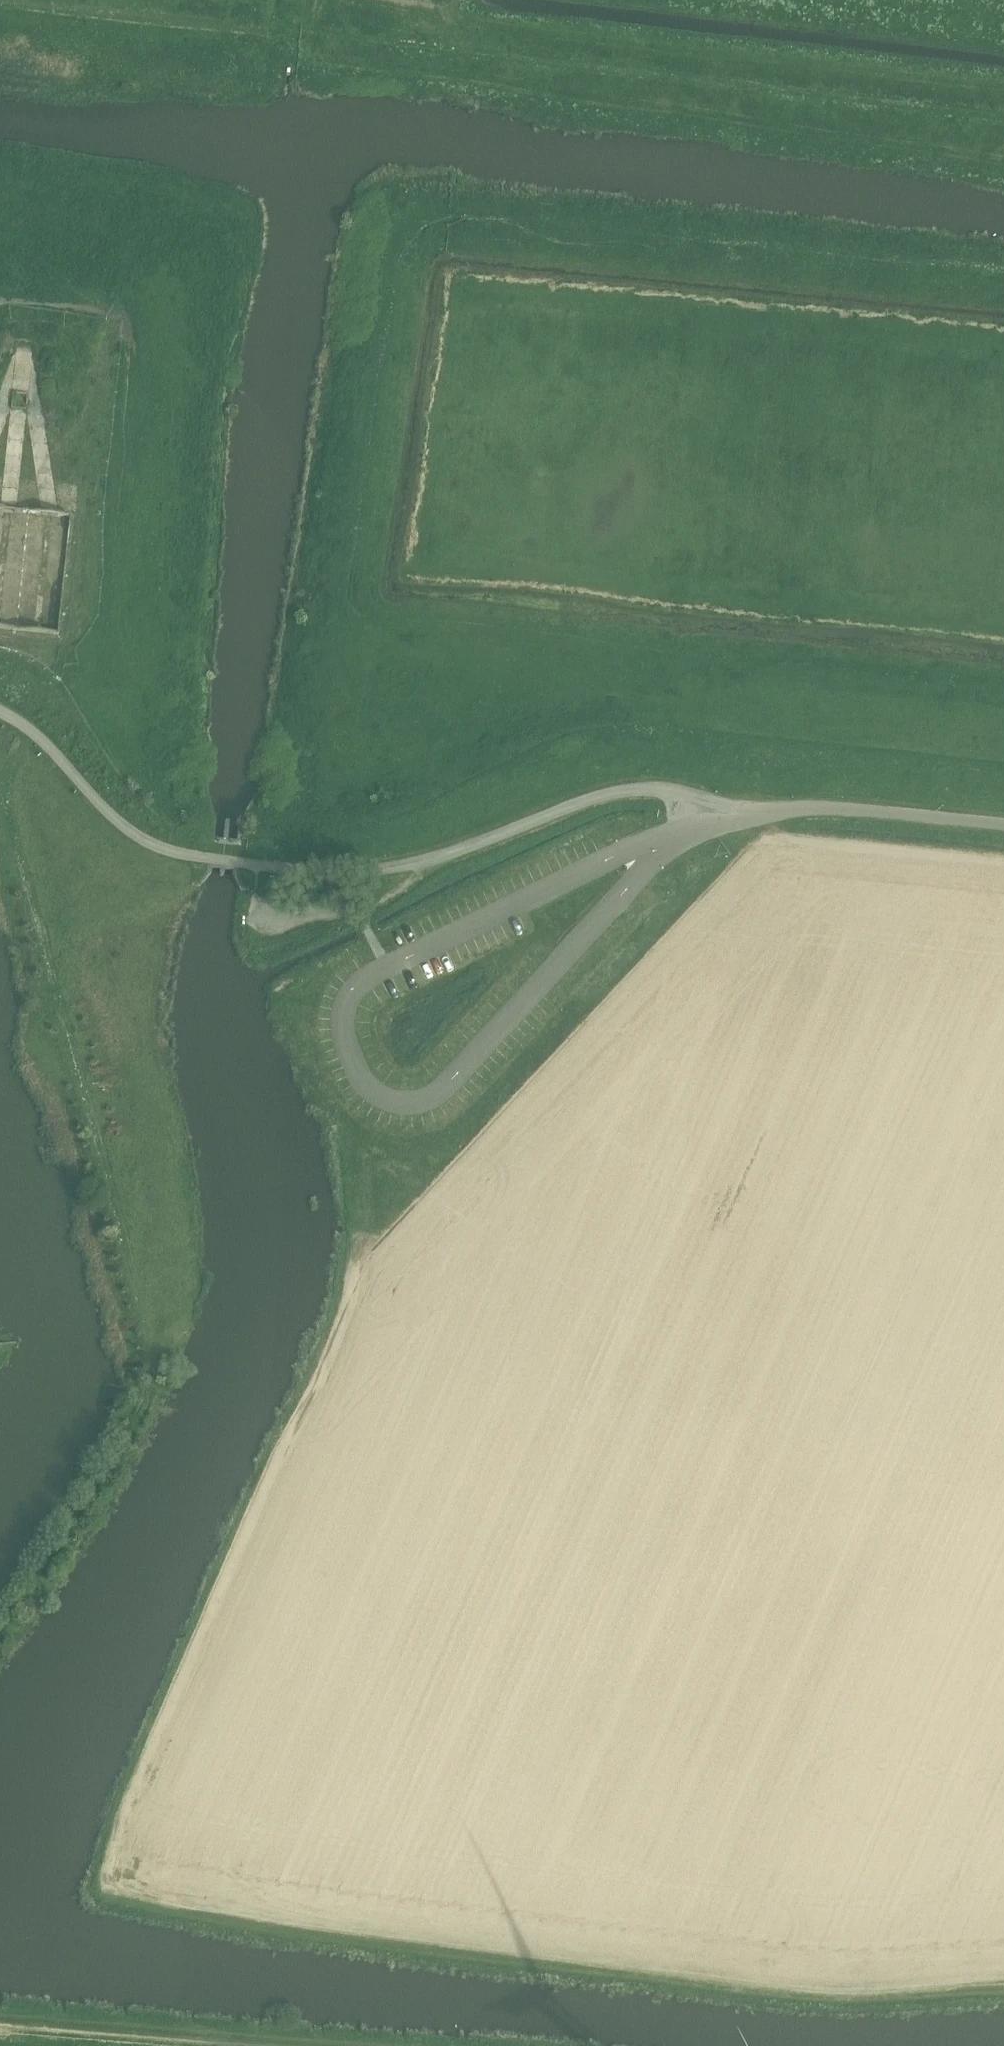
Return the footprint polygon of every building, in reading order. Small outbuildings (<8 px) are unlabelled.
[(0,509),(0,628),(16,629),(28,511),(0,509)] [(71,515),(28,511),(16,629),(59,633),(71,515)]
